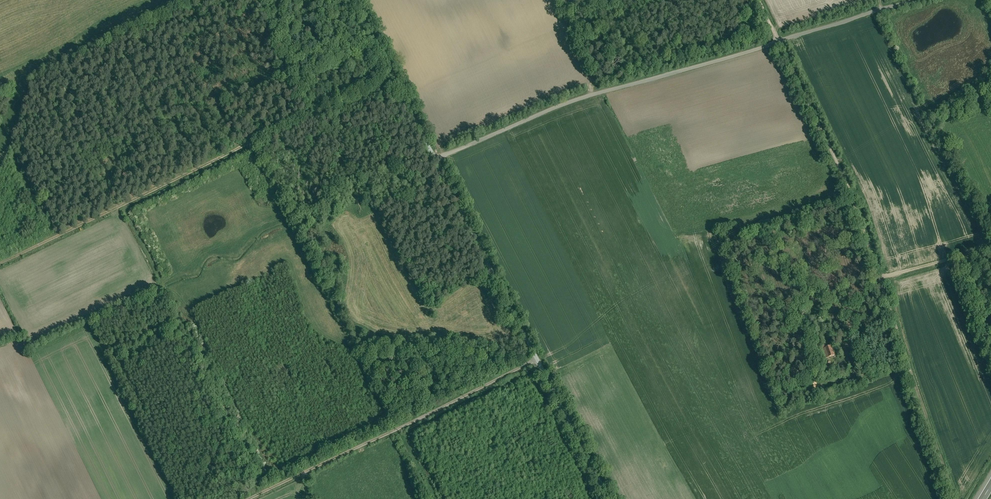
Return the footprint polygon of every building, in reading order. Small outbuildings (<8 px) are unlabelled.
[(832,346),(826,348),(825,345),(822,346),(826,358),(835,355),(832,346)]
